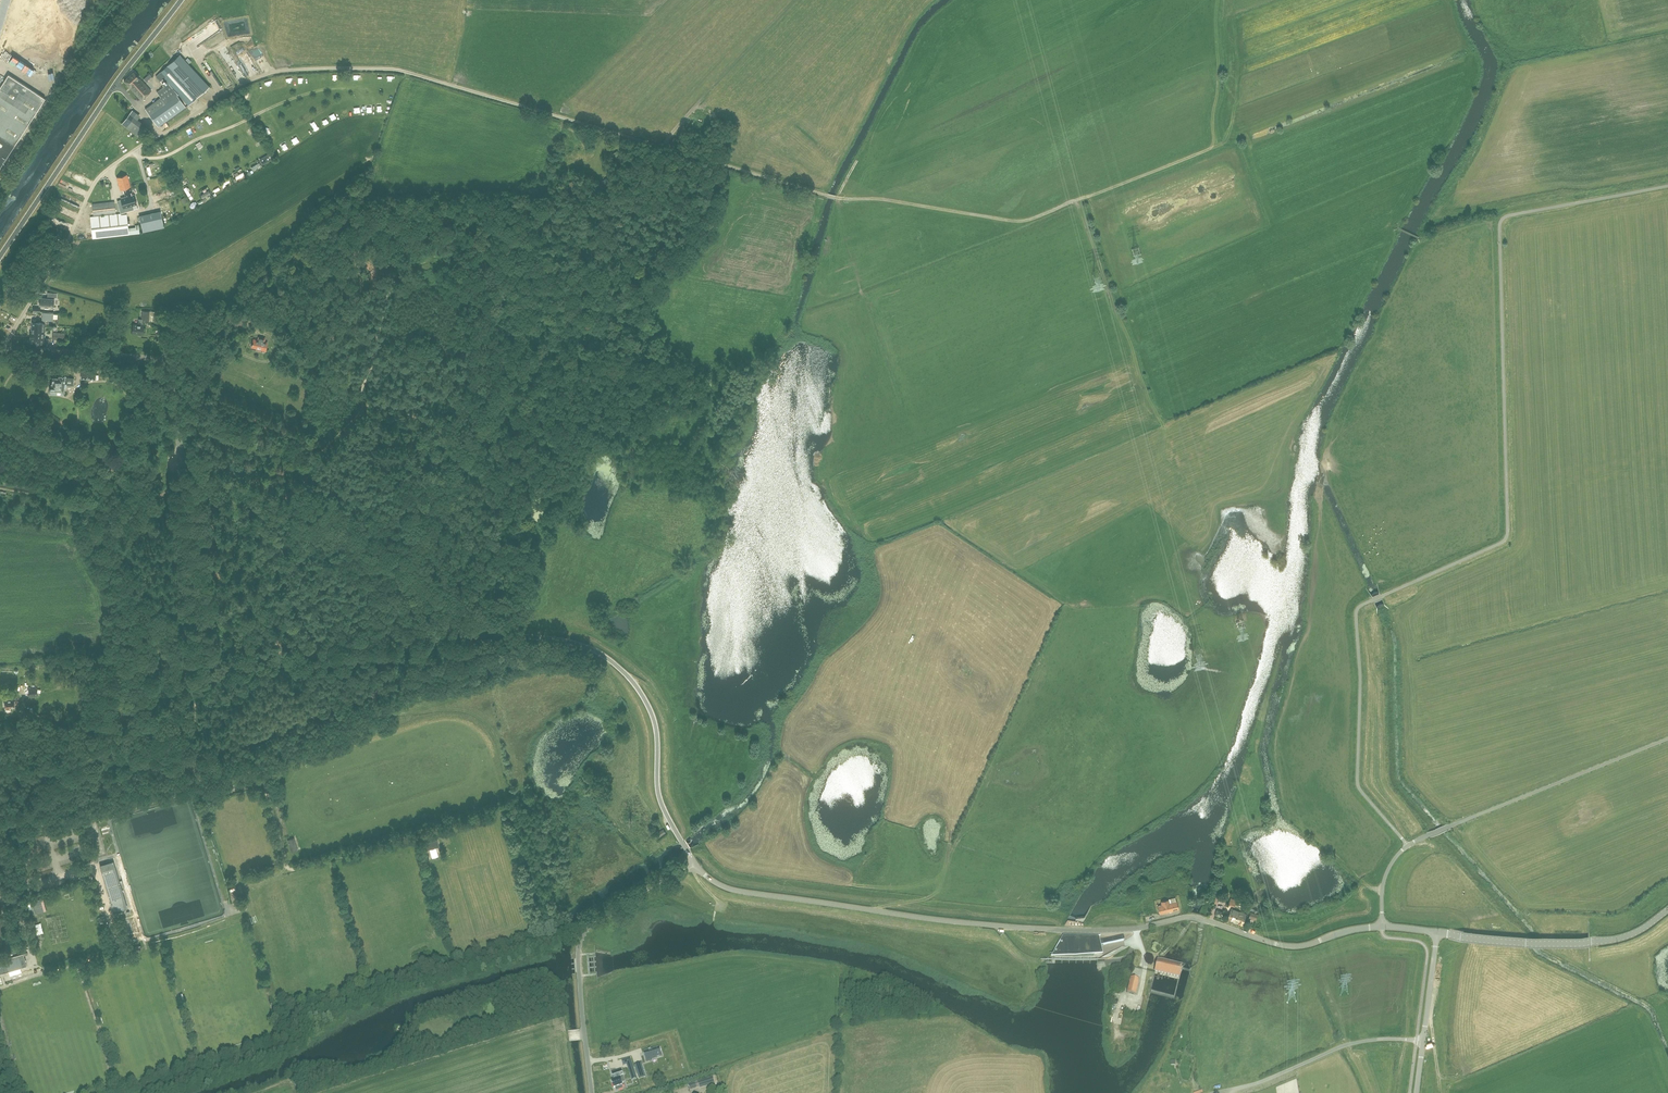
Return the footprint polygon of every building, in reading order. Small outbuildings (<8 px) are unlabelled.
[(218,26),(204,34),(207,41),(222,34),(218,26)] [(241,40),(235,45),(239,51),(245,46),(241,40)] [(161,97),(145,109),(158,127),(186,107),(177,95),(178,95),(188,105),(210,86),(180,54),(156,76),(160,81),(163,78),(166,81),(168,84),(156,92),(161,97)] [(42,76),(45,71),(31,63),(28,68),(42,76)] [(133,73),(123,82),(140,100),(150,92),(133,73)] [(45,98),(32,90),(8,74),(0,87),(0,168),(45,98)] [(141,112),(130,124),(142,134),(147,128),(144,126),(147,122),(141,118),(144,114),(141,112)] [(620,166),(625,163),(618,151),(614,153),(619,163),(618,164),(620,166)] [(270,154),(261,159),(263,163),(272,158),(271,157),(272,157),(271,155),(270,155),(270,154)] [(129,206),(133,205),(137,204),(135,200),(136,200),(135,199),(134,194),(133,195),(127,174),(117,177),(120,190),(123,189),(126,188),(128,195),(125,195),(126,197),(125,197),(121,198),(121,199),(122,202),(118,203),(121,213),(130,210),(129,206)] [(185,184),(192,180),(189,175),(182,179),(185,184)] [(230,182),(233,181),(232,178),(225,182),(228,187),(231,185),(230,182)] [(609,191),(613,188),(609,181),(607,178),(602,180),(605,184),(607,188),(604,189),(606,192),(608,190),(609,191)] [(568,184),(573,193),(577,190),(573,182),(568,184)] [(93,216),(116,213),(115,202),(92,204),(93,216)] [(160,211),(139,216),(143,232),(164,227),(160,211)] [(135,227),(128,228),(127,214),(121,215),(121,214),(119,214),(90,217),(92,238),(140,233),(139,224),(135,225),(135,227)] [(40,298),(39,305),(54,306),(54,299),(40,298)] [(139,334),(143,335),(144,322),(149,323),(150,314),(157,315),(158,312),(150,311),(142,311),(142,319),(138,318),(138,324),(133,324),(132,333),(139,334)] [(235,324),(235,314),(224,314),(224,324),(235,324)] [(38,326),(45,326),(45,323),(38,322),(38,319),(32,319),(32,322),(32,326),(34,326),(34,328),(38,329),(38,326)] [(34,326),(32,326),(31,332),(30,332),(30,338),(35,339),(35,338),(36,338),(38,338),(44,338),(45,326),(38,326),(38,329),(34,328),(34,326)] [(257,349),(266,351),(267,343),(263,342),(264,339),(259,338),(259,341),(254,340),(252,347),(257,348),(257,349)] [(96,372),(95,372),(95,370),(83,369),(83,371),(81,371),(81,379),(95,380),(96,372)] [(50,390),(50,391),(51,392),(64,393),(64,390),(64,386),(66,386),(66,385),(73,385),(74,378),(65,377),(65,375),(59,375),(59,377),(53,376),(53,383),(52,383),(51,389),(50,390)] [(31,688),(28,688),(29,698),(37,697),(37,688),(36,688),(36,687),(30,687),(31,688)] [(15,708),(15,705),(18,705),(18,703),(20,703),(19,701),(18,702),(17,699),(14,699),(4,700),(5,709),(15,708)] [(666,833),(663,829),(659,832),(656,834),(659,838),(666,833)] [(287,839),(291,852),(298,850),(294,837),(287,839)] [(437,839),(421,844),(423,851),(421,851),(424,861),(429,859),(426,850),(439,846),(437,839)] [(120,883),(119,881),(122,880),(119,881),(115,867),(105,870),(104,865),(100,866),(113,911),(125,908),(124,904),(126,904),(120,883),(121,883),(123,882),(122,882),(120,883)] [(1230,897),(1228,905),(1235,907),(1237,899),(1230,897)] [(1158,906),(1160,914),(1179,909),(1177,901),(1170,903),(1169,899),(1161,901),(1162,904),(1158,906)] [(1083,923),(1092,906),(1092,905),(1085,916),(1077,917),(1075,921),(1068,920),(1064,926),(1084,926),(1084,923),(1083,923)] [(1246,914),(1232,909),(1228,919),(1242,924),(1246,914)] [(1062,935),(1052,955),(1053,955),(1094,954),(1096,945),(1124,940),(1123,936),(1097,940),(1098,936),(1062,935)] [(1626,939),(1625,952),(1638,952),(1638,944),(1634,943),(1634,939),(1626,939)] [(1122,946),(1100,959),(1108,959),(1129,947),(1122,946)] [(23,954),(0,961),(0,974),(26,966),(23,954)] [(1157,960),(1154,972),(1180,979),(1183,966),(1157,960)] [(1127,992),(1136,994),(1140,979),(1131,977),(1127,992)] [(658,1057),(663,1055),(662,1053),(661,1049),(660,1048),(659,1048),(658,1045),(645,1050),(647,1054),(646,1054),(648,1060),(650,1059),(652,1058),(657,1056),(658,1057)] [(631,1075),(635,1074),(631,1061),(627,1063),(631,1075)] [(635,1065),(637,1071),(639,1078),(645,1076),(643,1069),(641,1063),(635,1065)] [(1282,1076),(1284,1081),(1291,1078),(1288,1073),(1282,1076)] [(712,1076),(688,1084),(690,1089),(699,1086),(700,1088),(715,1083),(712,1076)] [(621,1082),(624,1081),(623,1077),(620,1078),(612,1081),(614,1087),(622,1085),(621,1082)]
